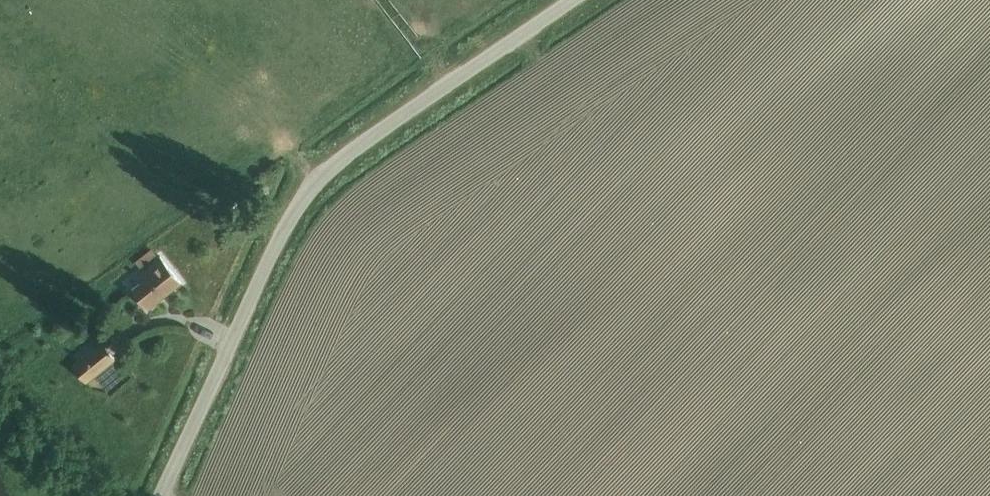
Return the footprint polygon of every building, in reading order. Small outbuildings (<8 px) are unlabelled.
[(150,248),(133,261),(138,267),(155,254),(150,248)] [(147,308),(181,281),(160,255),(136,275),(140,281),(131,288),(147,308)] [(82,320),(72,329),(79,337),(89,328),(82,320)] [(115,358),(101,340),(72,364),(86,381),(115,358)]
